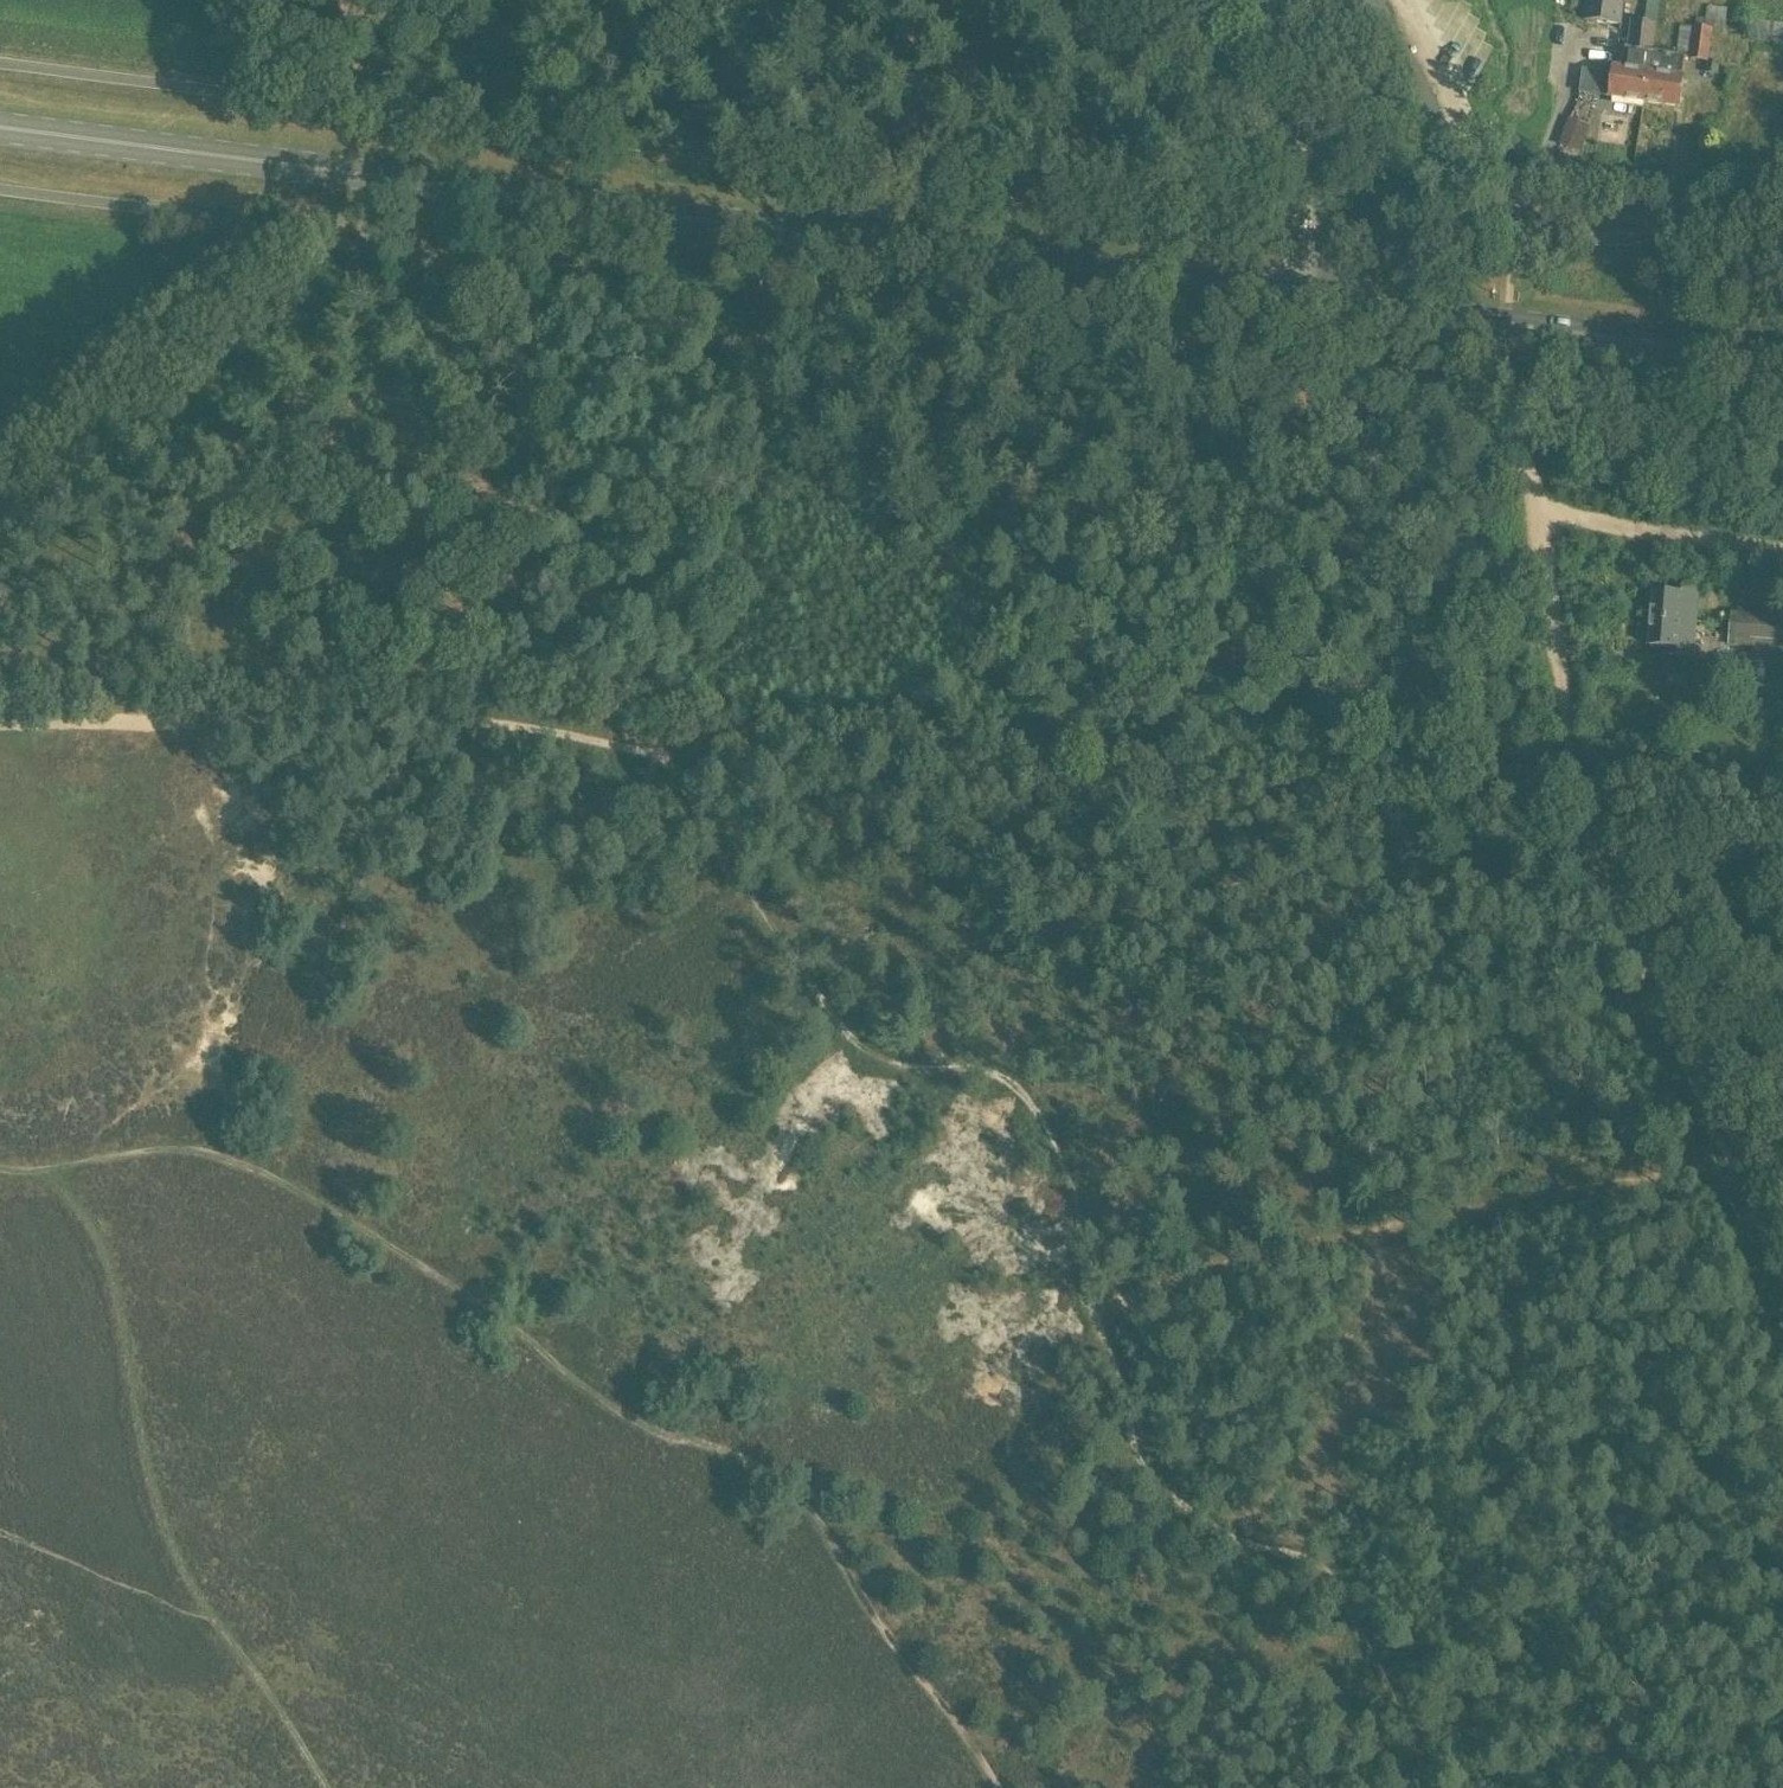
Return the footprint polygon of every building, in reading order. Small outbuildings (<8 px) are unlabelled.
[(1613,0),(1576,0),(1575,23),(1612,25),(1613,0)] [(1618,49),(1612,98),(1679,107),(1685,60),(1708,63),(1712,27),(1725,29),(1727,11),(1707,9),(1704,30),(1681,27),(1677,57),(1653,54),(1657,25),(1635,23),(1631,50),(1618,49)] [(1738,19),(1734,40),(1767,45),(1770,24),(1738,19)] [(1563,56),(1563,66),(1586,67),(1586,57),(1563,56)] [(1570,119),(1560,145),(1577,152),(1588,126),(1570,119)] [(1653,586),(1650,643),(1651,643),(1666,643),(1665,649),(1665,654),(1669,654),(1698,655),(1700,613),(1713,614),(1714,600),(1702,599),(1702,589),(1698,588),(1677,587),(1653,586)] [(1782,644),(1782,610),(1755,609),(1755,614),(1732,613),(1730,644),(1730,646),(1753,647),(1752,655),(1782,656),(1782,644)]
